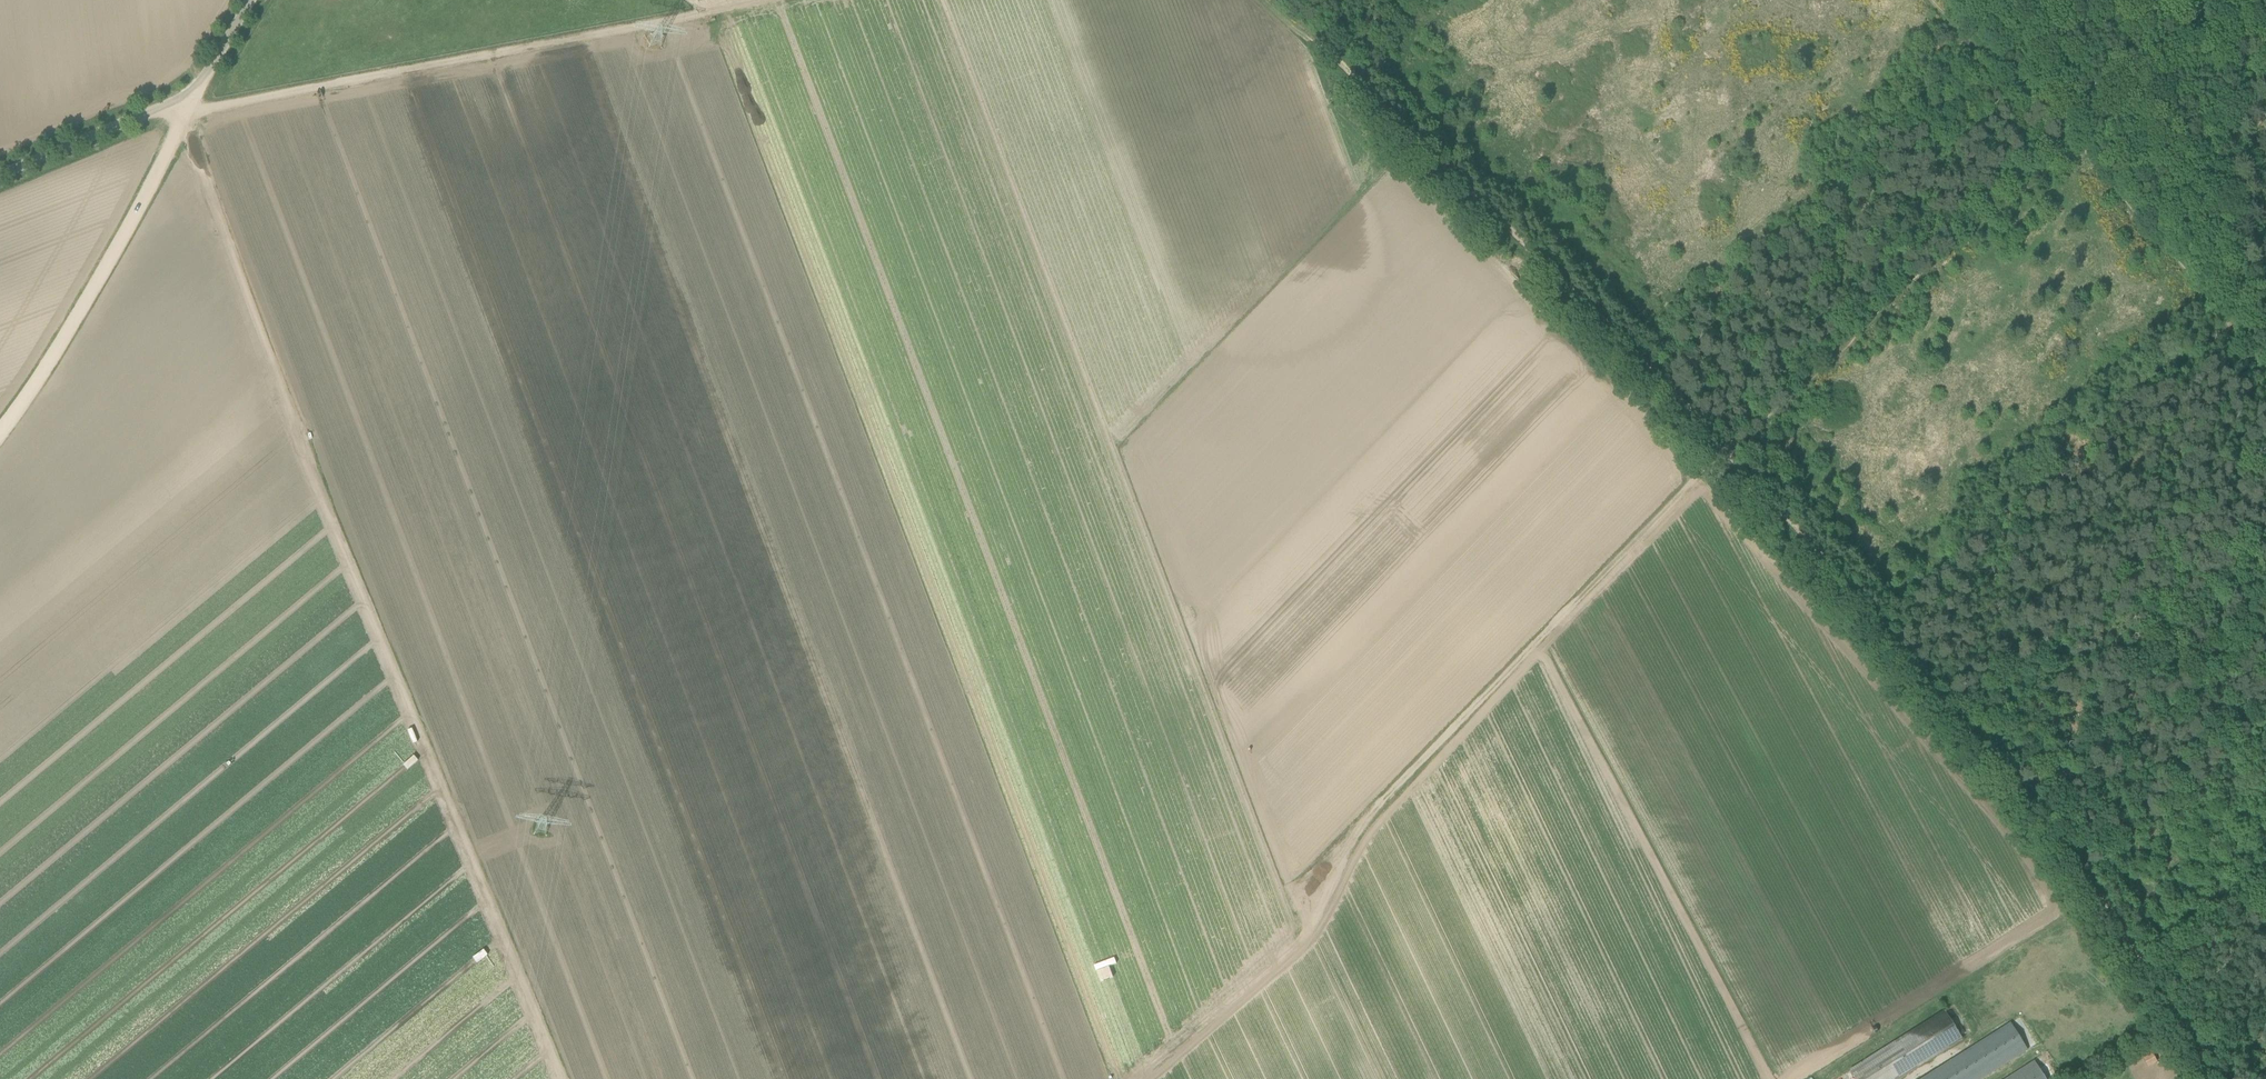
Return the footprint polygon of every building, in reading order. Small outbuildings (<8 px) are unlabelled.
[(1951,1021),(1947,1014),(1945,1010),(1850,1070),(1855,1078),(1900,1078),(1963,1039),(1961,1036),(1956,1029),(1951,1021)] [(1922,1078),(1982,1078),(2027,1050),(2011,1023),(1922,1078)] [(2143,1057),(2148,1065),(2158,1060),(2153,1052),(2143,1057)] [(2006,1078),(2046,1078),(2035,1061),(2006,1078)]
